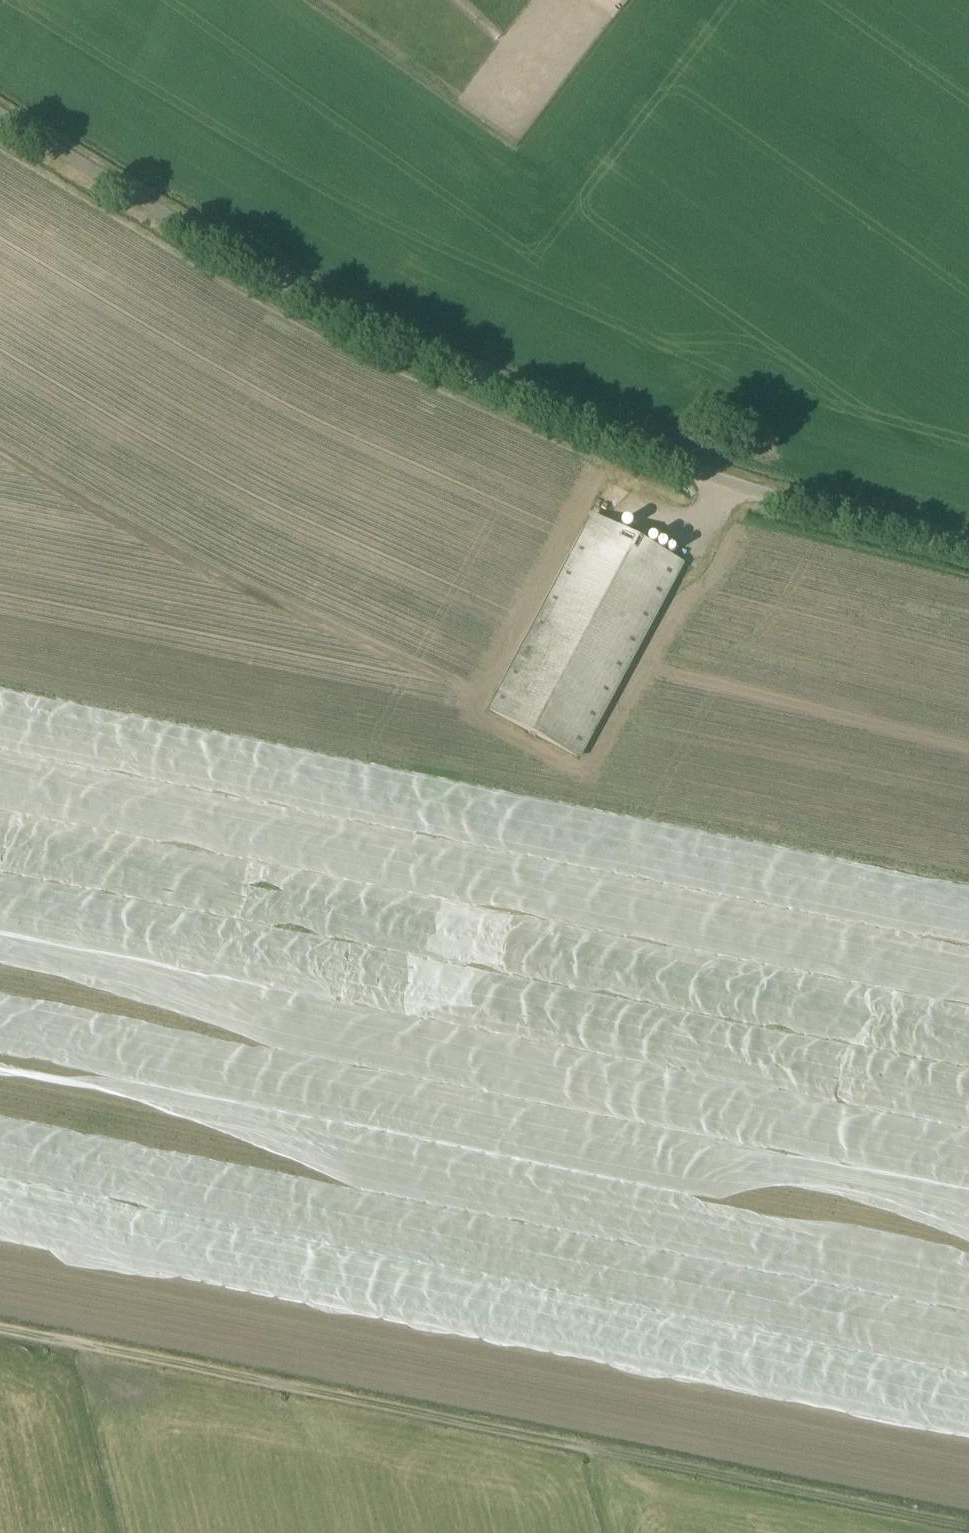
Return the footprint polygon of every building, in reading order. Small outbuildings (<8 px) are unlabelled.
[(490,711),(577,757),(682,561),(595,515),(490,711)]
